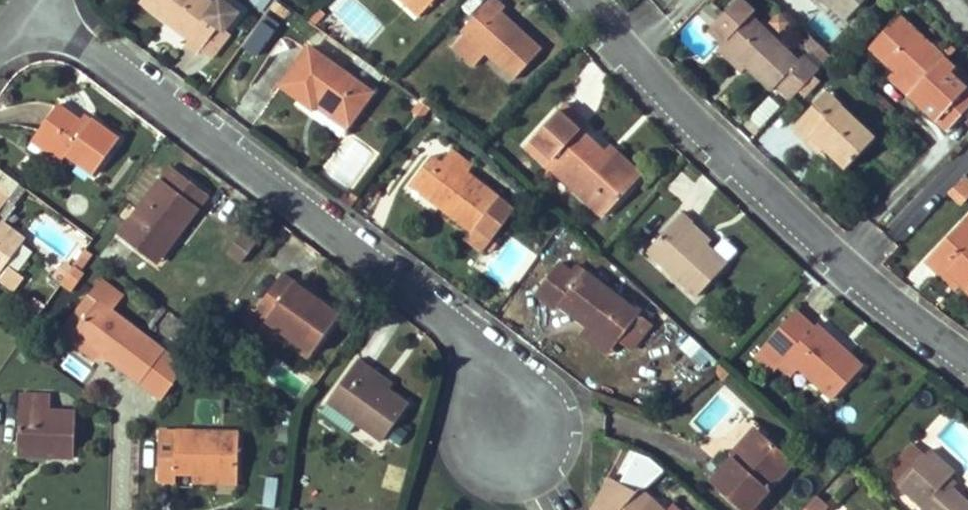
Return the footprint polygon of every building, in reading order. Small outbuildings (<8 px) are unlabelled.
[(189,41),(187,45),(198,54),(218,29),(219,27),(207,17),(214,7),(205,0),(142,0),(140,3),(164,22),(168,18),(192,37),(189,41)] [(218,29),(223,33),(238,14),(220,0),(214,7),(207,17),(219,27),(218,29)] [(421,13),(428,7),(421,0),(407,0),(421,13)] [(508,28),(512,23),(500,12),(505,8),(495,0),(490,0),(461,32),(465,35),(483,53),(513,81),(540,51),(526,37),(522,41),(508,28)] [(777,86),(791,99),(818,70),(803,55),(797,61),(750,16),(755,10),(744,0),(738,0),(714,24),(729,38),(725,43),(747,64),(773,89),(777,86)] [(846,19),(864,0),(825,0),(846,19)] [(953,68),(899,16),(871,46),(895,69),(914,87),(908,93),(946,129),(967,107),(967,91),(967,90),(948,72),(953,68)] [(168,18),(164,22),(189,41),(192,37),(168,18)] [(259,58),(279,29),(262,18),(242,46),(259,58)] [(522,41),(526,37),(512,23),(508,28),(522,41)] [(729,38),(714,24),(710,29),(725,43),(729,38)] [(229,37),(223,33),(218,29),(198,54),(209,62),(229,37)] [(483,53),(465,35),(454,46),(473,63),(483,53)] [(807,42),(826,61),(831,56),(813,37),(807,42)] [(719,49),(741,71),(747,64),(725,43),(719,49)] [(319,101),(349,124),(371,95),(309,49),(282,86),(313,109),(314,107),(319,101)] [(967,89),(967,82),(953,68),(948,72),(967,90),(967,89)] [(895,69),(890,76),(908,93),(914,87),(895,69)] [(831,116),(841,106),(827,92),(817,103),(831,116)] [(750,115),(760,127),(782,109),(772,97),(750,115)] [(314,107),(345,130),(349,124),(319,101),(314,107)] [(807,141),(813,135),(846,168),(874,138),(841,106),(831,116),(817,103),(793,128),(807,141)] [(575,192),(603,217),(634,183),(603,153),(581,132),(586,127),(562,105),(526,145),(548,167),(555,160),(580,185),(575,192)] [(94,119),(88,127),(81,122),(59,106),(38,134),(66,156),(92,175),(119,139),(94,119)] [(88,127),(94,119),(87,114),(81,122),(88,127)] [(66,156),(38,134),(32,142),(61,164),(66,156)] [(807,141),(841,174),(846,168),(813,135),(807,141)] [(603,153),(634,183),(641,177),(610,147),(603,153)] [(449,172),(444,178),(426,165),(410,187),(472,233),(465,243),(482,255),(484,252),(490,255),(495,249),(490,245),(514,213),(467,176),(472,168),(451,152),(441,165),(449,172)] [(441,165),(431,158),(426,165),(444,178),(449,172),(441,165)] [(555,160),(548,167),(575,192),(580,185),(555,160)] [(167,185),(177,173),(172,169),(162,182),(167,185)] [(167,185),(162,182),(121,237),(150,259),(170,230),(178,235),(207,196),(177,173),(167,185)] [(964,207),(967,202),(967,178),(964,174),(948,195),(964,207)] [(350,208),(357,198),(351,194),(348,197),(338,189),(333,195),(350,208)] [(25,240),(8,227),(20,210),(0,195),(0,274),(25,240)] [(704,246),(687,228),(690,224),(692,222),(683,213),(647,252),(696,297),(725,265),(704,246)] [(965,222),(928,260),(940,272),(946,266),(963,282),(967,287),(967,225),(965,222)] [(687,228),(704,246),(709,241),(690,224),(687,228)] [(150,259),(157,264),(178,235),(170,230),(150,259)] [(229,256),(242,265),(257,245),(244,236),(229,256)] [(72,268),(69,273),(63,281),(76,291),(87,277),(82,273),(90,262),(81,255),(72,268)] [(60,267),(69,273),(72,268),(64,261),(60,267)] [(587,327),(613,347),(619,340),(633,351),(652,326),(577,267),(572,274),(559,264),(535,294),(556,310),(560,306),(587,327)] [(940,272),(957,288),(963,282),(946,266),(940,272)] [(54,275),(63,281),(69,273),(60,267),(54,275)] [(0,282),(15,293),(24,279),(10,269),(0,282)] [(282,342),(287,336),(312,355),(340,316),(319,301),(316,305),(292,288),(295,284),(282,274),(255,312),(253,310),(244,322),(278,347),(282,342)] [(140,383),(163,352),(112,313),(123,298),(102,282),(90,297),(98,303),(75,334),(101,355),(140,383)] [(316,305),(319,301),(295,284),(292,288),(316,305)] [(90,297),(63,333),(70,340),(75,334),(98,303),(90,297)] [(377,319),(388,306),(377,298),(367,312),(377,319)] [(767,342),(785,359),(830,400),(861,367),(843,350),(841,352),(826,338),(830,334),(818,324),(814,327),(797,311),(767,342)] [(581,335),(607,355),(613,347),(587,327),(581,335)] [(686,332),(675,344),(704,372),(715,360),(686,332)] [(75,334),(70,340),(97,360),(101,355),(75,334)] [(282,342),(308,360),(312,355),(287,336),(282,342)] [(785,359),(767,342),(759,350),(778,367),(785,359)] [(140,383),(162,400),(185,369),(163,352),(140,383)] [(389,392),(365,374),(370,367),(359,360),(328,402),(382,442),(409,405),(389,392)] [(213,364),(207,378),(213,380),(219,367),(213,364)] [(389,392),(393,385),(370,367),(365,374),(389,392)] [(236,374),(230,387),(237,390),(242,376),(236,374)] [(51,448),(51,458),(74,459),(76,414),(51,412),(52,397),(20,396),(18,447),(51,448)] [(193,476),(238,476),(239,434),(176,432),(176,438),(160,437),(159,483),(177,484),(177,476),(193,476)] [(741,463),(765,437),(759,432),(735,458),(741,463)] [(741,463),(735,458),(712,483),(742,509),(751,509),(794,463),(765,437),(741,463)] [(949,477),(954,472),(917,440),(890,470),(902,481),(898,485),(926,509),(967,509),(967,504),(952,489),(944,482),(949,477)] [(18,447),(18,457),(51,458),(51,448),(18,447)] [(238,476),(193,476),(193,484),(238,485),(238,476)] [(637,492),(608,477),(591,509),(663,509),(640,490),(637,492)] [(952,489),(957,483),(949,477),(944,482),(952,489)] [(804,509),(825,509),(827,508),(815,498),(804,509)]
